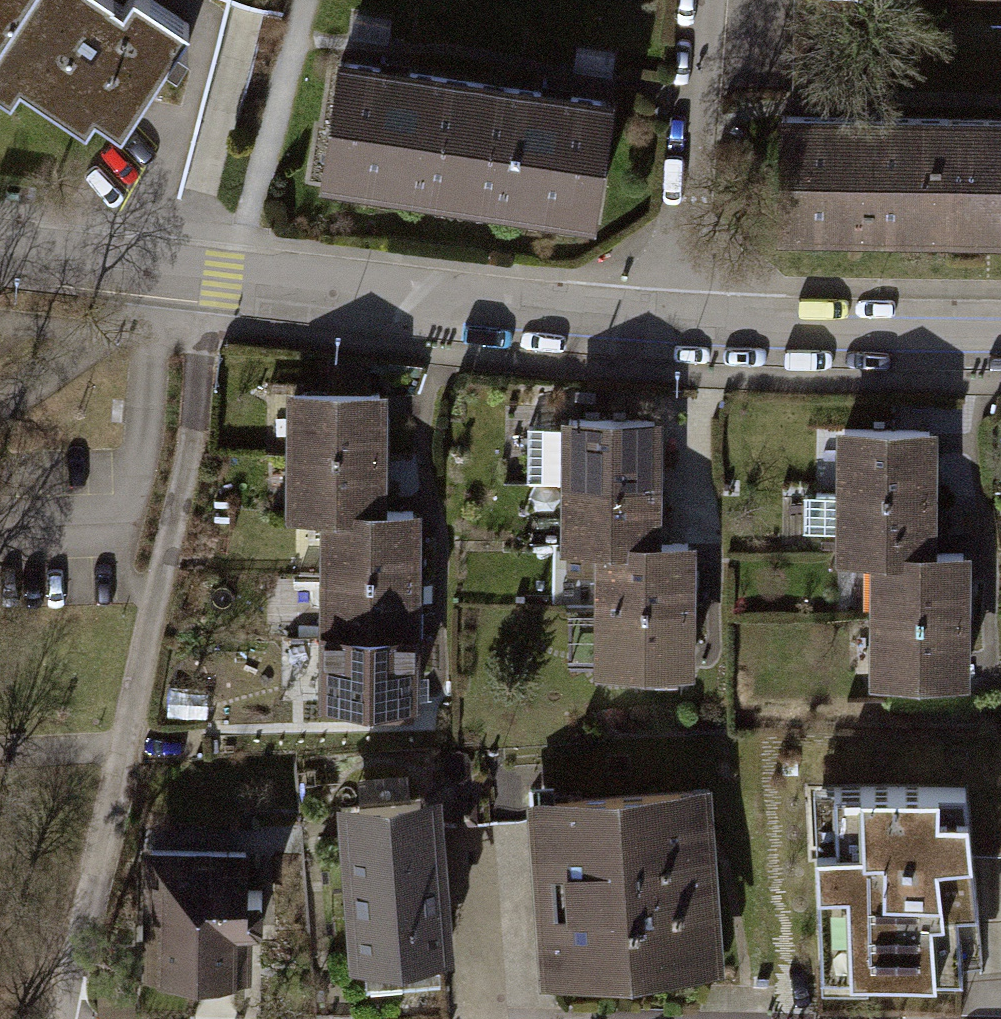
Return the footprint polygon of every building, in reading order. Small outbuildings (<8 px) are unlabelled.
[(27,104),(41,84),(99,125),(173,17),(148,0),(100,0),(99,1),(97,0),(0,0),(0,85),(27,104)] [(330,59),(311,192),(443,210),(462,78),(330,59)] [(462,78),(443,210),(574,228),(593,96),(462,78)] [(768,116),(767,245),(936,245),(937,118),(768,116)] [(936,245),(1000,245),(1000,118),(937,118),(936,245)] [(374,390),(270,389),(269,453),(373,455),(374,390)] [(652,417),(547,416),(546,480),(651,482),(652,417)] [(926,430),(822,429),(821,493),(925,495),(926,430)] [(373,455),(269,453),(268,518),(308,519),(372,520),(373,455)] [(651,482),(546,480),(545,545),(585,546),(650,547),(651,482)] [(925,495),(821,493),(820,558),(860,559),(924,560),(925,495)] [(372,520),(308,519),(307,583),(411,585),(412,520),(372,520)] [(650,547),(585,546),(584,610),(689,612),(690,547),(650,547)] [(924,560),(860,559),(859,623),(963,624),(964,560),(924,560)] [(411,585),(307,583),(306,648),(410,649),(411,585)] [(689,612),(584,610),(583,675),(688,676),(689,612)] [(963,624),(859,623),(858,687),(963,689),(963,624)] [(410,649),(306,648),(305,712),(410,714),(410,649)] [(683,793),(539,803),(549,966),(694,956),(683,793)] [(944,794),(812,805),(826,981),(957,970),(944,794)] [(419,797),(320,806),(334,966),(433,957),(419,797)] [(140,981),(214,979),(213,939),(248,938),(246,895),(232,896),(231,859),(137,862),(140,981)]
